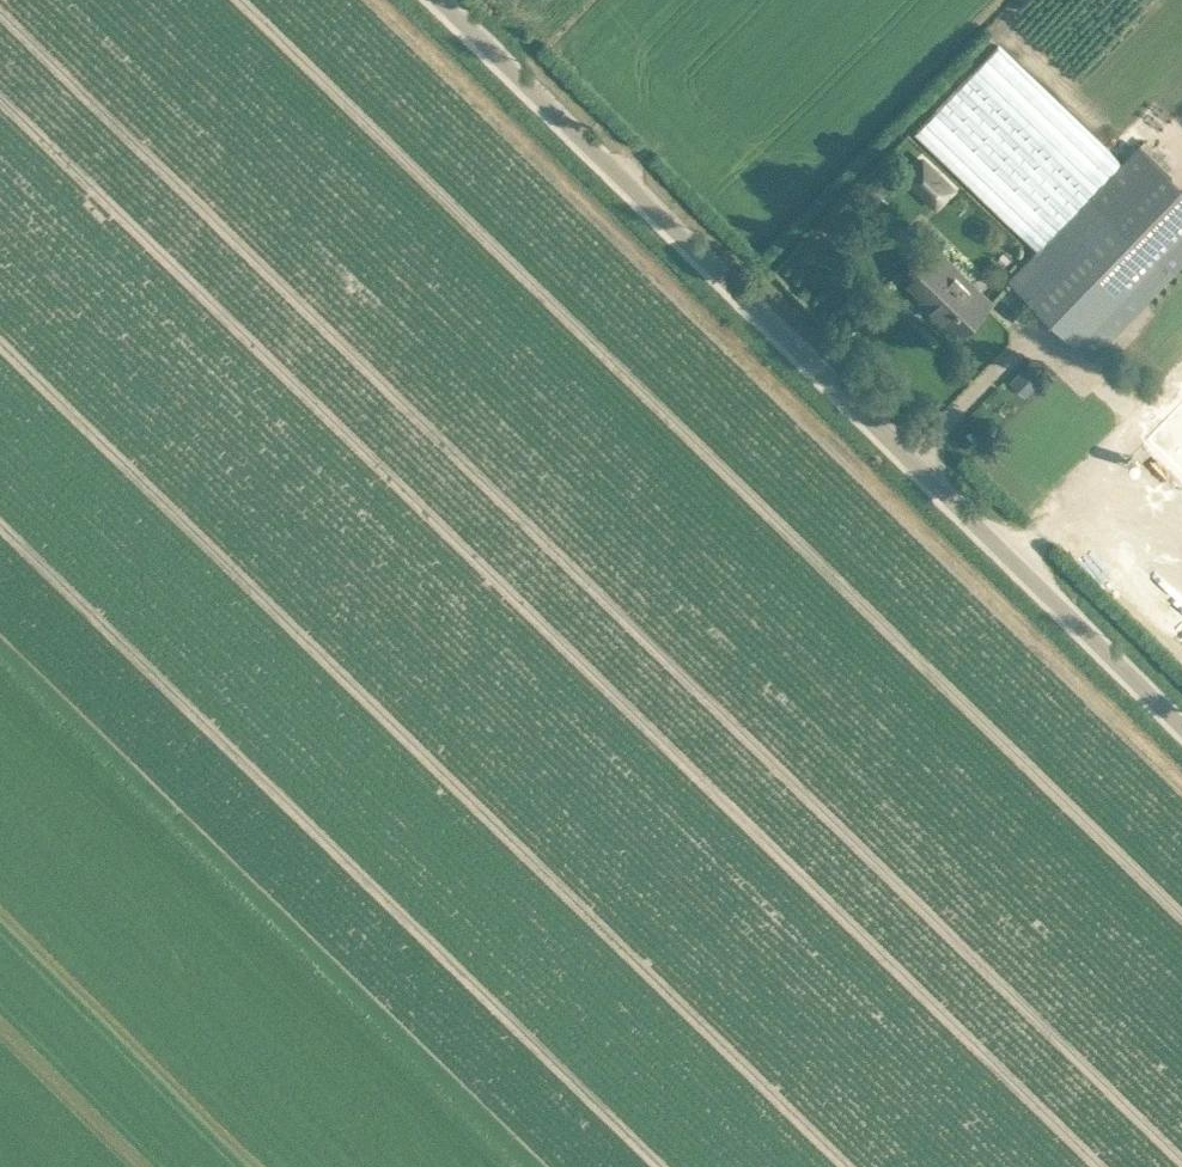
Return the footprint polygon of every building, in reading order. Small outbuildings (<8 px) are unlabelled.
[(916,131),(1039,248),(1027,261),(1010,278),(1091,355),(1107,338),(1171,272),(1181,261),(1181,184),(1137,141),(1120,160),(1108,148),(999,44),(979,65),(916,131)] [(920,152),(900,174),(934,207),(955,186),(920,152)] [(940,249),(908,281),(931,304),(927,309),(955,337),(973,318),(979,319),(985,313),(985,307),(986,305),(972,292),(977,287),(940,249)] [(1148,437),(1181,470),(1181,402),(1148,437)]
